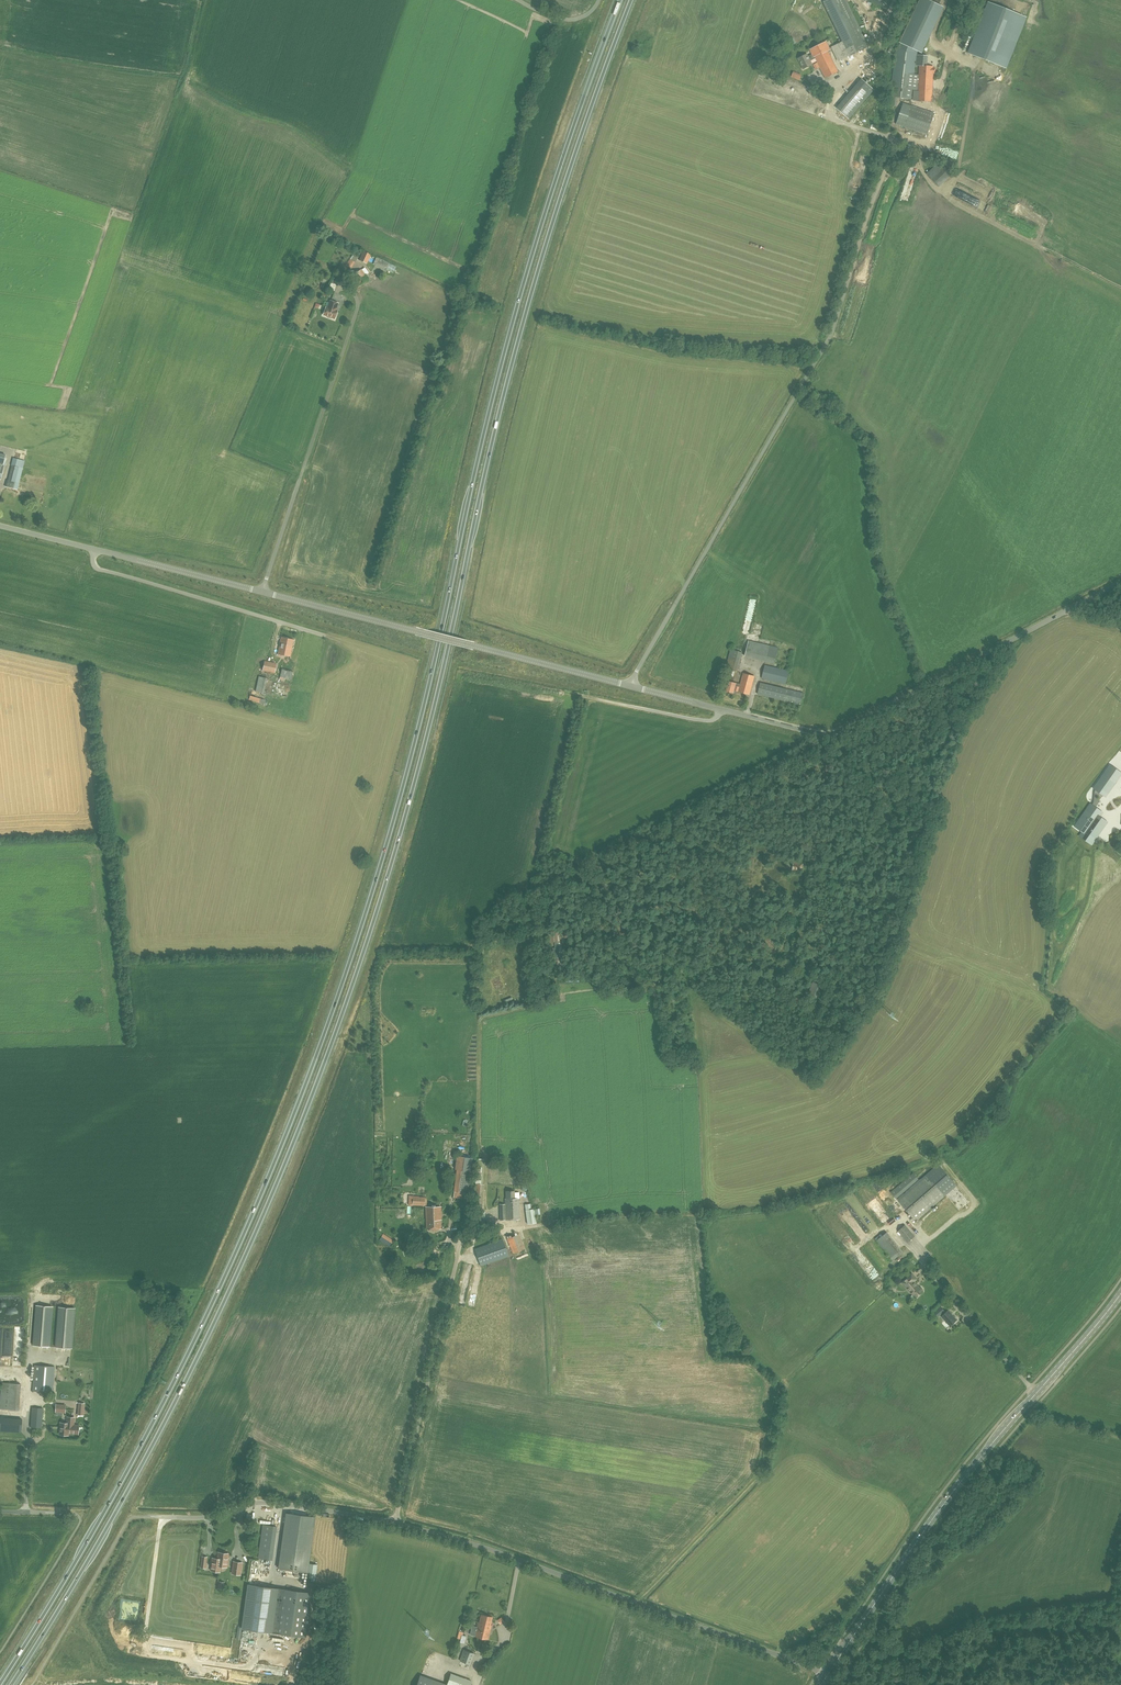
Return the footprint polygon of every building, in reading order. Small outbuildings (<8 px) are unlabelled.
[(793,10),(800,14),(805,4),(802,2),(804,0),(798,0),(793,10)] [(846,0),(828,0),(823,2),(850,56),(869,47),(846,0)] [(889,105),(896,106),(897,97),(911,99),(912,90),(918,90),(918,91),(914,91),(913,98),(918,98),(918,101),(932,101),(933,73),(934,73),(935,68),(934,68),(934,66),(927,66),(928,56),(917,55),(916,65),(919,66),(919,75),(914,75),(917,52),(917,51),(922,53),(944,7),(929,0),(919,0),(899,42),(901,43),(898,49),(896,49),(891,86),(889,105)] [(989,2),(969,53),(987,61),(1006,68),(1026,17),(989,2)] [(981,14),(973,10),(965,29),(973,33),(981,14)] [(812,55),(814,58),(815,57),(817,63),(813,65),(815,70),(820,67),(825,78),(838,72),(829,52),(835,49),(844,69),(852,65),(841,43),(829,48),(826,41),(816,46),(810,50),(812,55)] [(814,58),(812,55),(808,57),(807,54),(798,59),(803,69),(812,64),(810,60),(814,58)] [(874,90),(861,79),(836,108),(849,119),(874,90)] [(934,113),(903,103),(896,124),(928,134),(934,113)] [(853,120),(857,123),(867,114),(864,110),(853,120)] [(356,255),(359,249),(349,244),(346,250),(356,255)] [(367,264),(371,253),(363,250),(359,260),(367,264)] [(373,264),(386,270),(393,273),(396,266),(377,257),(373,264)] [(351,268),(355,262),(350,259),(346,265),(351,268)] [(368,278),(361,269),(352,276),(359,285),(368,278)] [(326,307),(323,314),(326,315),(326,316),(329,317),(332,318),(332,317),(335,318),(338,311),(336,310),(338,303),(334,302),(330,300),(328,307),(326,307)] [(12,466),(8,483),(14,484),(18,467),(12,466)] [(669,566),(662,577),(664,578),(671,567),(669,566)] [(290,657),(294,639),(281,637),(278,654),(290,657)] [(781,648),(747,640),(746,646),(748,646),(746,656),(777,664),(781,648)] [(742,652),(734,650),(731,649),(726,668),(737,671),(742,652)] [(275,673),(277,663),(265,660),(262,670),(275,673)] [(293,671),(292,671),(282,668),(280,676),(291,679),(291,678),(293,671)] [(765,672),(764,679),(788,685),(790,678),(765,672)] [(749,694),(754,676),(743,673),(740,684),(736,683),(733,682),(735,678),(730,676),(729,681),(726,691),(733,693),(734,690),(749,694)] [(264,693),(267,678),(259,676),(256,691),(264,693)] [(801,705),(804,692),(761,682),(758,694),(801,705)] [(264,704),(265,699),(250,695),(249,700),(264,704)] [(1110,765),(1094,788),(1106,796),(1120,775),(1120,773),(1110,765)] [(1091,803),(1076,823),(1084,829),(1081,833),(1093,841),(1107,822),(1099,816),(1102,812),(1091,803)] [(822,984),(814,981),(808,996),(816,999),(822,984)] [(454,1191),(454,1197),(467,1199),(468,1193),(470,1176),(472,1157),(459,1155),(458,1159),(457,1169),(454,1191)] [(924,1213),(925,1214),(946,1195),(945,1195),(957,1185),(938,1164),(927,1174),(927,1173),(905,1192),(906,1192),(898,1199),(916,1220),(924,1213)] [(472,1210),(471,1231),(484,1231),(485,1211),(482,1211),(484,1195),(484,1184),(483,1184),(476,1184),(474,1210),(472,1210)] [(505,1204),(499,1204),(500,1214),(500,1220),(520,1219),(519,1198),(519,1192),(514,1192),(514,1191),(506,1191),(506,1199),(505,1199),(505,1204)] [(413,1196),(410,1196),(410,1205),(413,1205),(424,1205),(424,1197),(416,1197),(416,1196),(413,1196)] [(968,1196),(959,1202),(957,1203),(961,1209),(971,1201),(968,1196)] [(530,1204),(525,1204),(526,1210),(528,1224),(536,1222),(534,1209),(531,1209),(530,1204)] [(426,1207),(427,1229),(441,1228),(440,1219),(441,1219),(441,1206),(426,1207)] [(914,1236),(905,1225),(898,1231),(908,1242),(914,1236)] [(840,1237),(842,1239),(848,1233),(845,1231),(840,1237)] [(893,1260),(903,1252),(887,1232),(876,1240),(893,1260)] [(521,1233),(509,1238),(515,1254),(527,1250),(521,1233)] [(509,1256),(503,1239),(475,1249),(481,1266),(509,1256)] [(923,1291),(922,1290),(922,1289),(922,1288),(921,1288),(921,1287),(920,1287),(919,1287),(914,1281),(917,1279),(912,1273),(902,1282),(916,1298),(923,1291)] [(463,1286),(470,1287),(471,1280),(464,1279),(463,1286)] [(37,1305),(34,1345),(49,1346),(52,1306),(37,1305)] [(950,1326),(957,1320),(948,1310),(946,1312),(944,1311),(945,1311),(941,1306),(934,1312),(938,1316),(942,1313),(943,1314),(941,1316),(950,1326)] [(59,1307),(56,1347),(71,1348),(75,1308),(59,1307)] [(35,1365),(33,1391),(53,1393),(55,1366),(35,1365)] [(19,1410),(21,1384),(2,1382),(0,1402),(0,1409),(19,1410)] [(56,1404),(56,1411),(65,1412),(65,1405),(56,1404)] [(43,1409),(32,1408),(31,1427),(41,1428),(43,1409)] [(67,1423),(60,1423),(59,1434),(68,1435),(68,1433),(78,1434),(79,1425),(74,1425),(74,1417),(67,1417),(67,1423)] [(315,1517),(286,1513),(278,1568),(308,1572),(315,1517)] [(277,1527),(263,1525),(259,1558),(272,1560),(277,1527)] [(221,1559),(220,1566),(227,1567),(228,1554),(227,1553),(226,1552),(224,1552),(223,1553),(219,1552),(218,1559),(221,1559)] [(221,1559),(218,1559),(213,1558),(211,1571),(220,1572),(220,1566),(221,1559)] [(242,1563),(234,1562),(232,1574),(240,1575),(242,1563)] [(317,1565),(309,1564),(307,1577),(316,1578),(317,1565)] [(245,1613),(243,1628),(272,1632),(278,1589),(249,1585),(247,1598),(245,1613)] [(278,1633),(302,1636),(308,1593),(284,1590),(278,1589),(272,1632),(278,1633)] [(472,1628),(470,1635),(475,1636),(488,1640),(491,1630),(492,1625),(490,1625),(492,1617),(481,1614),(479,1622),(478,1622),(477,1627),(477,1629),(477,1630),(472,1628)] [(162,1639),(166,1647),(171,1645),(167,1637),(162,1639)] [(474,1653),(464,1650),(460,1661),(471,1664),(474,1653)] [(245,1673),(245,1681),(255,1681),(255,1673),(245,1673)] [(472,1682),(451,1674),(447,1684),(471,1684),(472,1682)]
